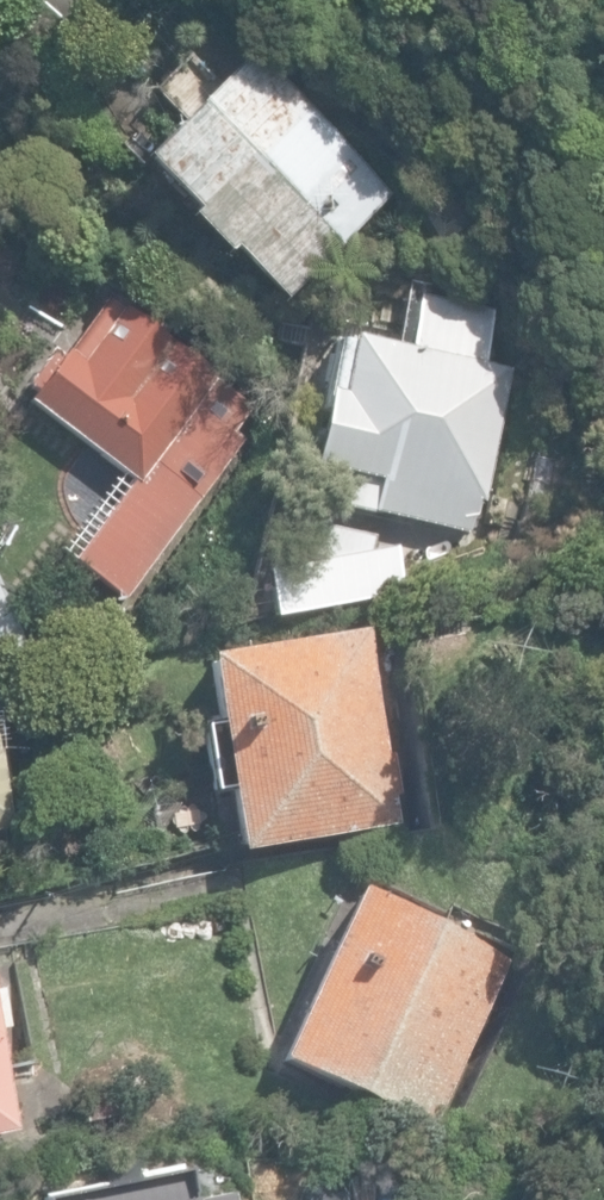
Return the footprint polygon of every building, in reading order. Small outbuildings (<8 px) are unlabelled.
[(231,250),(283,302),(392,194),(252,51),(251,51),(215,86),(203,74),(173,104),(185,116),(141,160),(193,213),(187,218),(224,256),(231,250)] [(254,402),(107,293),(57,359),(50,354),(26,385),(34,391),(27,400),(132,479),(73,559),(126,600),(247,439),(234,429),(254,402)] [(370,535),(410,544),(415,521),(476,535),(513,370),(485,363),(496,313),(419,295),(410,331),(402,329),(399,345),(351,335),(350,341),(338,339),(310,466),(334,471),(328,499),(376,510),(370,535)] [(263,611),(316,614),(319,565),(267,561),(263,611)] [(22,647),(0,599),(0,657),(22,647)] [(239,852),(239,853),(402,823),(366,626),(203,656),(239,852)] [(277,1058),(430,1128),(508,957),(356,887),(277,1058)] [(11,1028),(2,985),(0,986),(0,1031),(11,1028)] [(18,1130),(0,1055),(0,1134),(18,1130)] [(42,1199),(235,1199),(233,1191),(191,1199),(185,1168),(184,1165),(40,1195),(42,1199)]
